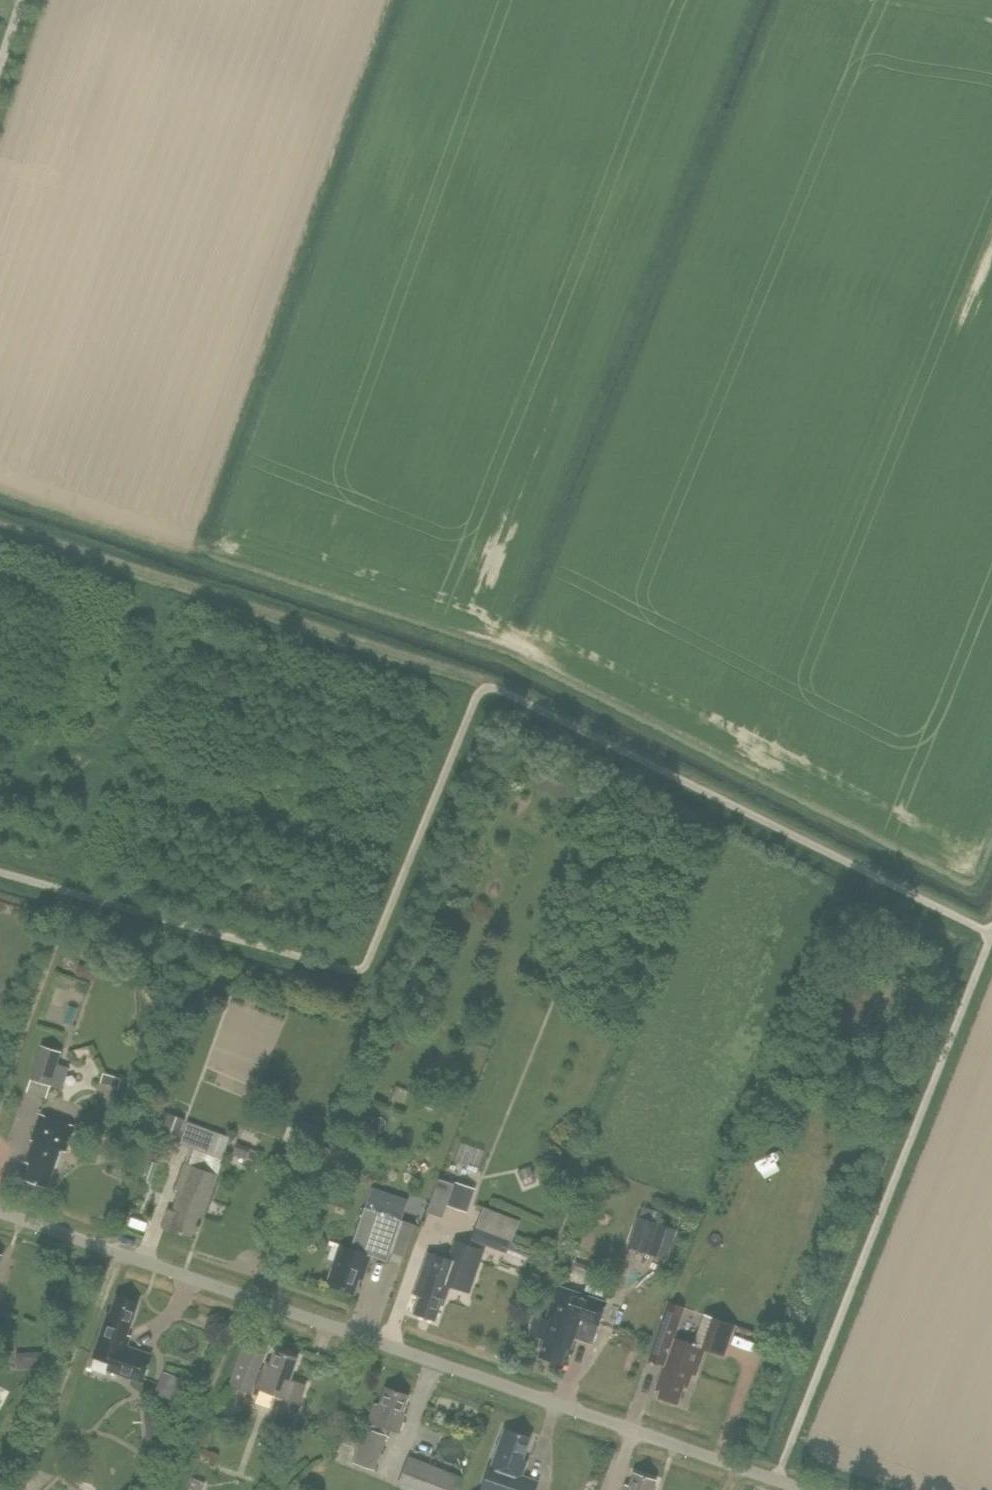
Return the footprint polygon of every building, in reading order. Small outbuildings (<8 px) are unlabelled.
[(27,1090),(47,1096),(61,1051),(40,1045),(27,1090)] [(118,1088),(121,1077),(103,1072),(100,1082),(118,1088)] [(47,1186),(54,1165),(57,1166),(63,1150),(65,1151),(74,1125),(40,1113),(31,1139),(33,1140),(26,1161),(30,1163),(24,1178),(47,1186)] [(185,1119),(168,1113),(160,1135),(177,1141),(185,1119)] [(222,1158),(230,1137),(187,1120),(180,1142),(222,1158)] [(237,1142),(233,1154),(247,1158),(251,1147),(237,1142)] [(172,1210),(168,1208),(162,1226),(192,1236),(199,1214),(203,1215),(217,1173),(184,1162),(175,1188),(179,1190),(172,1210)] [(521,1179),(534,1174),(531,1165),(518,1170),(521,1179)] [(447,1204),(468,1211),(476,1189),(454,1181),(447,1204)] [(387,1260),(401,1219),(365,1206),(350,1246),(340,1243),(327,1283),(354,1292),(359,1277),(364,1279),(372,1254),(387,1260)] [(636,1217),(626,1245),(647,1252),(657,1224),(636,1217)] [(508,1239),(510,1235),(477,1222),(470,1238),(504,1251),(526,1259),(530,1248),(508,1239)] [(657,1224),(647,1252),(665,1259),(675,1230),(657,1224)] [(445,1298),(450,1285),(468,1292),(483,1251),(456,1241),(450,1259),(429,1251),(429,1252),(430,1253),(414,1293),(420,1295),(414,1312),(435,1319),(442,1297),(445,1298)] [(561,1362),(566,1346),(570,1347),(580,1317),(599,1323),(606,1300),(557,1284),(540,1336),(545,1338),(539,1355),(561,1362)] [(116,1294),(110,1312),(107,1311),(92,1356),(110,1362),(107,1369),(141,1381),(151,1353),(127,1345),(130,1335),(127,1334),(138,1302),(116,1294)] [(677,1403),(685,1382),(688,1384),(692,1372),(696,1373),(705,1347),(724,1353),(735,1323),(704,1313),(695,1341),(694,1341),(693,1343),(674,1336),(684,1306),(669,1300),(649,1358),(665,1363),(656,1387),(660,1388),(658,1396),(677,1403)] [(254,1386),(257,1388),(285,1397),(278,1417),(292,1422),(305,1384),(290,1378),(297,1357),(275,1349),(271,1362),(267,1361),(264,1370),(260,1369),(267,1346),(245,1338),(229,1384),(252,1392),(254,1386)] [(15,1353),(16,1368),(45,1367),(44,1352),(15,1353)] [(171,1402),(181,1377),(164,1370),(154,1395),(171,1402)] [(404,1418),(401,1417),(409,1395),(385,1387),(379,1404),(374,1402),(368,1421),(399,1432),(404,1418)] [(359,1461),(382,1468),(394,1434),(371,1426),(359,1461)] [(531,1436),(504,1427),(491,1467),(490,1467),(483,1489),(535,1489),(538,1482),(522,1477),(528,1459),(524,1458),(531,1436)] [(339,1443),(357,1449),(360,1439),(343,1433),(339,1443)] [(409,1455),(397,1484),(412,1489),(457,1489),(463,1475),(409,1455)] [(656,1480),(656,1479),(634,1472),(629,1485),(626,1483),(623,1489),(652,1489),(656,1480)] [(205,1482),(193,1477),(187,1489),(202,1489),(205,1482)]
